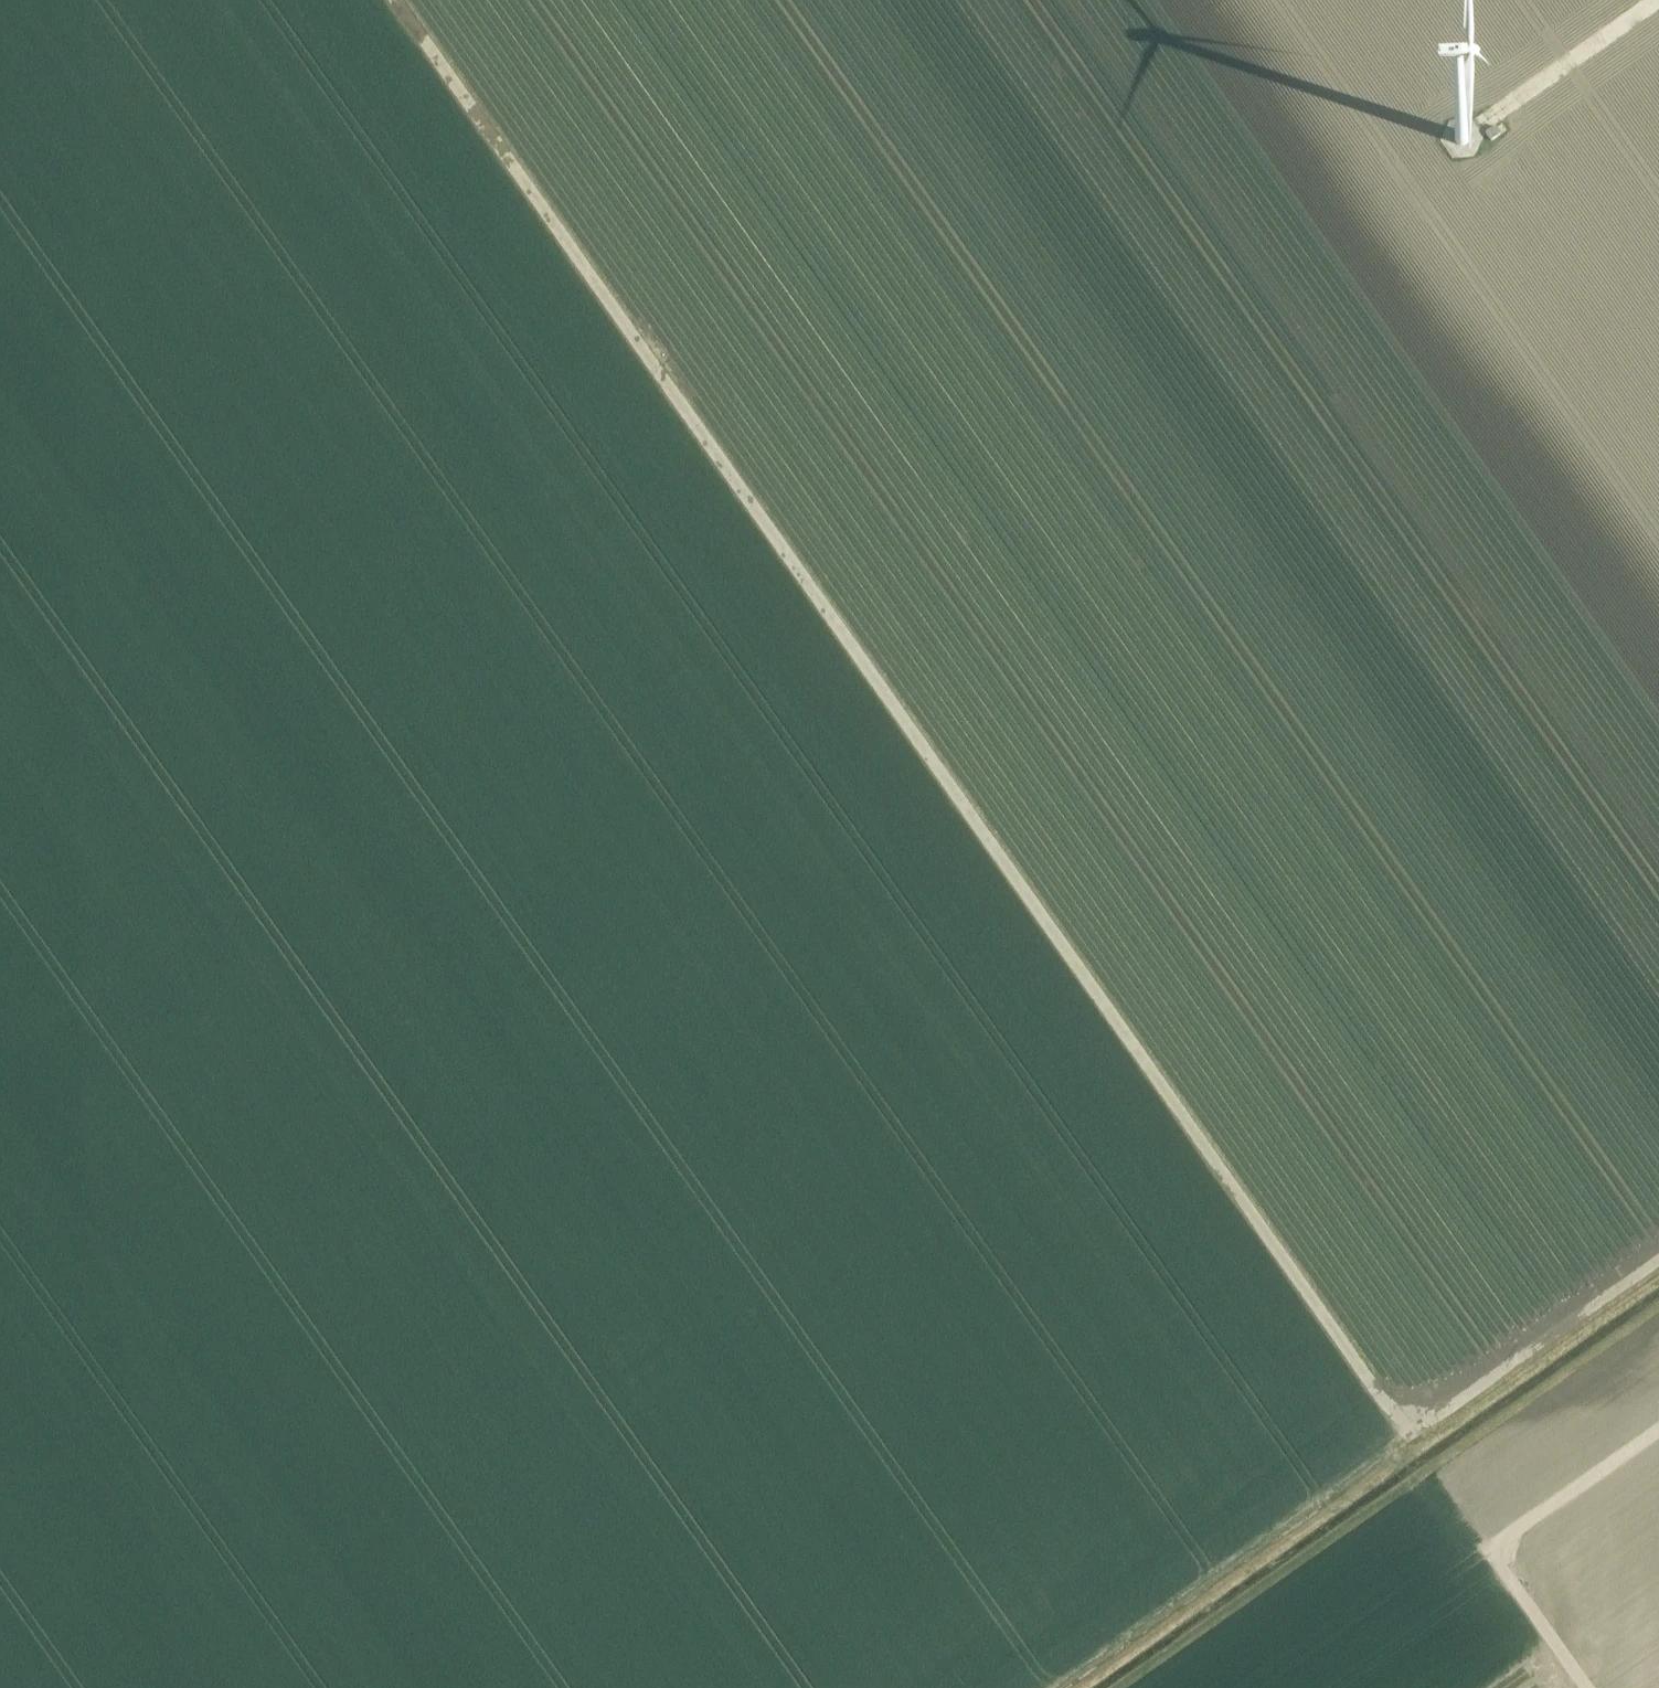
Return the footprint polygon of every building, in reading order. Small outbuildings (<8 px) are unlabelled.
[(1469,144),(1459,122),(1446,128),(1456,150),(1469,144)]
